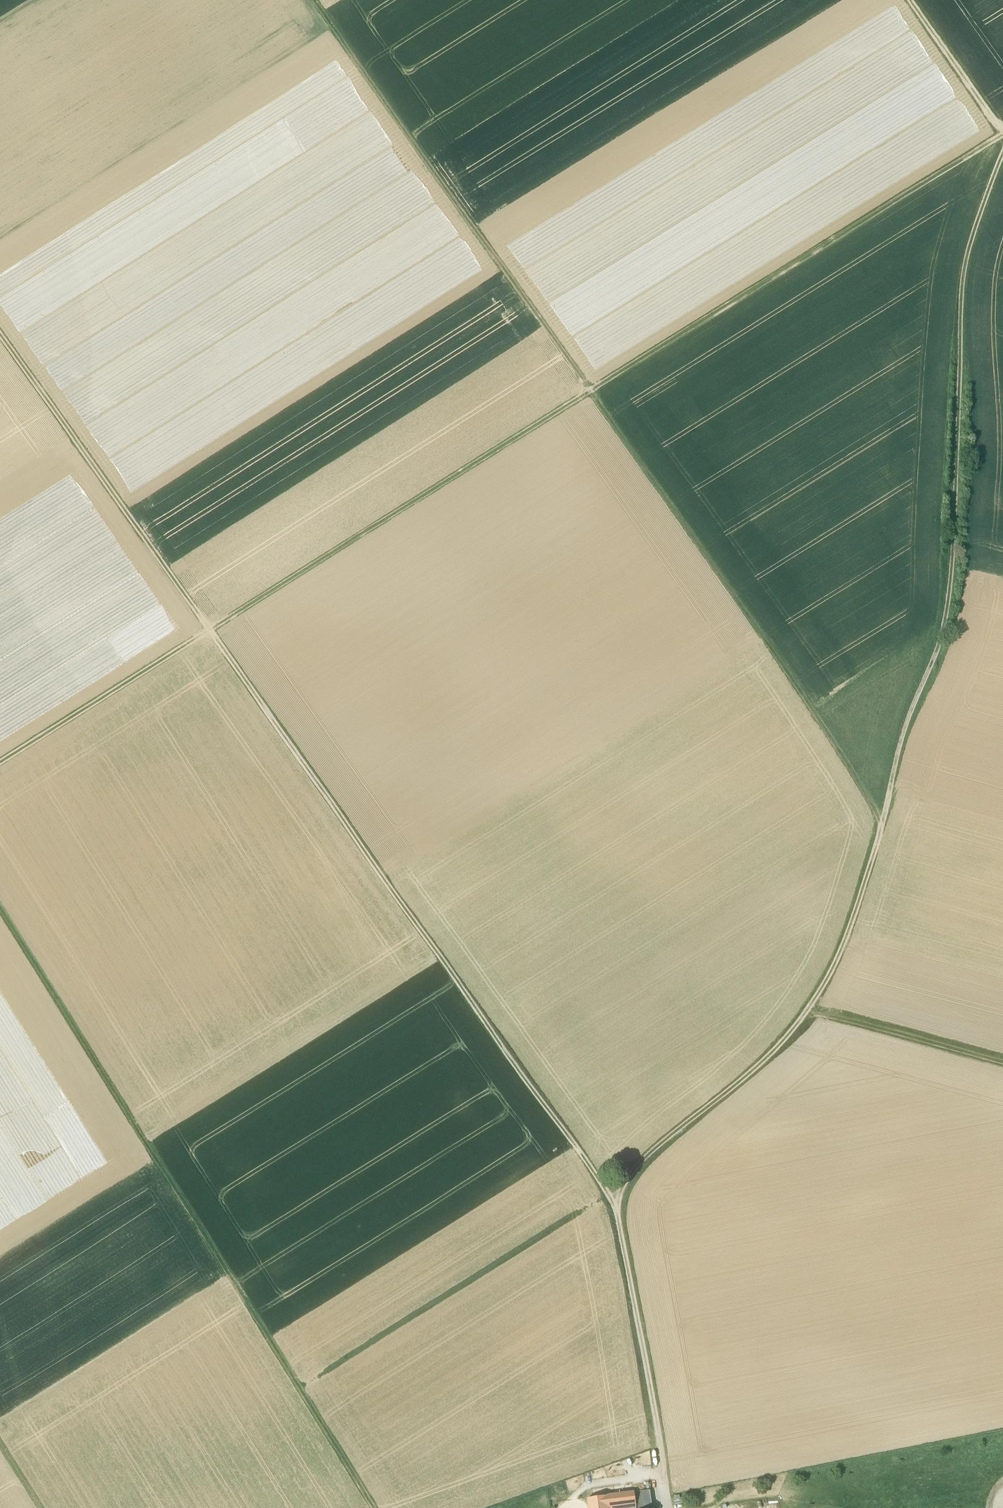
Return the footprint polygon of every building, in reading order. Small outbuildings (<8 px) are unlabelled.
[(634,1493),(635,1504),(636,1507),(652,1507),(650,1491),(634,1493)] [(587,1499),(589,1507),(609,1507),(635,1504),(634,1493),(587,1499)]
